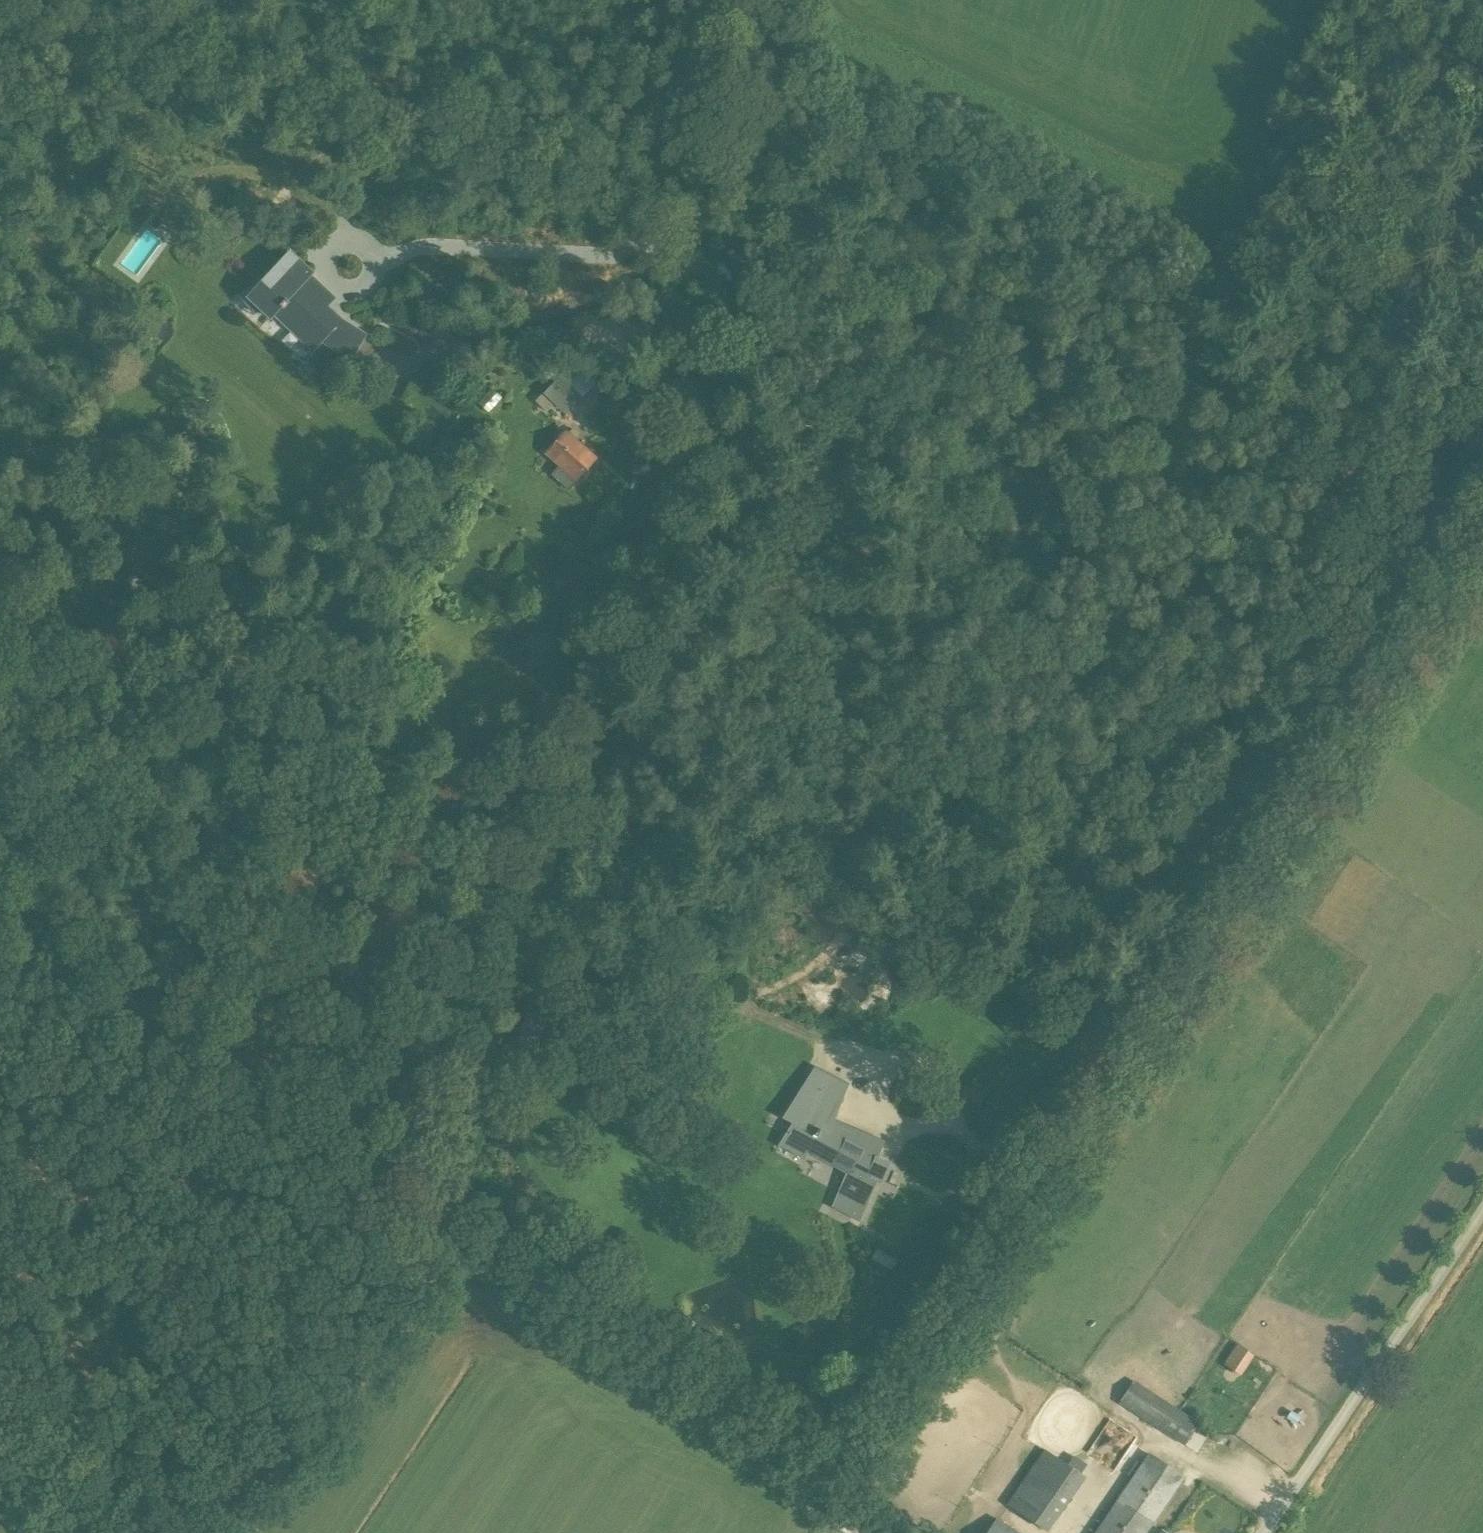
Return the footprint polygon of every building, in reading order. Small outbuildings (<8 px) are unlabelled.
[(156,206),(159,198),(136,190),(133,198),(156,206)] [(317,297),(303,285),(313,274),(291,254),(251,296),(310,352),(320,342),(349,360),(364,334),(343,321),(328,307),(331,303),(321,293),(317,297)] [(571,416),(585,401),(564,382),(550,397),(571,416)] [(568,490),(576,482),(596,460),(566,432),(547,453),(559,464),(550,474),(568,490)] [(852,1132),(851,1136),(842,1132),(843,1128),(834,1124),(849,1089),(816,1072),(786,1119),(796,1125),(783,1146),(807,1158),(810,1152),(836,1166),(840,1158),(854,1165),(836,1207),(862,1220),(874,1192),(872,1192),(876,1182),(883,1185),(891,1165),(878,1160),(885,1146),(852,1132)] [(1241,1375),(1254,1355),(1237,1343),(1223,1364),(1241,1375)] [(1184,1444),(1197,1424),(1133,1382),(1120,1402),(1184,1444)] [(1084,1478),(1046,1452),(1009,1505),(1048,1531),(1084,1478)] [(1183,1477),(1148,1454),(1096,1532),(1146,1532),(1183,1477)] [(997,1521),(988,1532),(1015,1532),(997,1521)]
